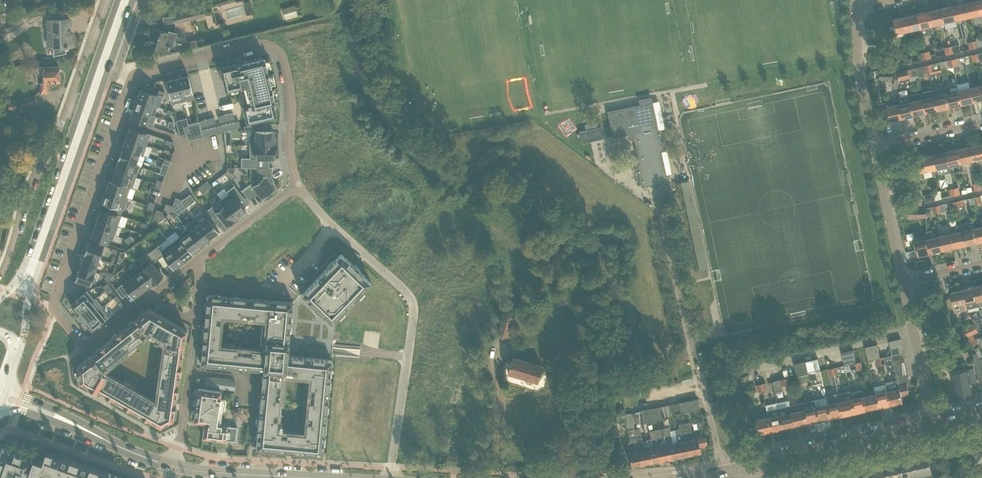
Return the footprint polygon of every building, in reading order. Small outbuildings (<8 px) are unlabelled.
[(977,0),(976,0),(965,3),(968,17),(973,16),(975,23),(981,22),(981,21),(980,14),(977,0)] [(953,5),(956,19),(960,37),(967,36),(964,20),(962,19),(962,18),(968,17),(965,3),(953,5)] [(296,4),(286,7),(289,17),(299,14),(296,4)] [(956,19),(953,5),(941,8),(944,22),(956,19)] [(944,22),(941,8),(929,11),(932,25),(944,22)] [(929,11),(917,13),(920,28),(927,26),(928,34),(934,33),(932,25),(929,11)] [(186,12),(174,15),(174,16),(175,22),(187,19),(188,19),(186,13),(186,12)] [(920,28),(917,13),(905,16),(908,30),(920,28)] [(908,30),(905,16),(893,19),(896,33),(908,30)] [(70,20),(48,21),(49,36),(52,36),(53,47),(54,54),(65,52),(65,48),(68,48),(68,46),(72,46),(72,35),(71,35),(71,34),(70,34),(70,31),(71,31),(71,30),(70,30),(70,20)] [(146,40),(145,43),(146,45),(168,53),(170,53),(176,34),(176,32),(169,30),(168,32),(154,26),(152,30),(151,30),(148,40),(146,40)] [(958,44),(953,45),(949,46),(951,53),(960,51),(958,44)] [(235,63),(220,67),(226,89),(246,84),(251,106),(249,107),(249,103),(245,104),(243,105),(247,121),(275,115),(272,102),(275,101),(264,56),(241,62),(241,61),(235,63)] [(59,66),(49,67),(30,67),(30,73),(35,73),(36,82),(39,82),(40,91),(49,90),(49,88),(59,88),(59,80),(59,79),(60,78),(60,74),(59,74),(59,66)] [(918,67),(908,69),(909,76),(919,74),(918,67)] [(909,76),(908,69),(898,71),(898,79),(909,77),(909,76)] [(182,76),(177,77),(183,101),(194,98),(188,75),(182,77),(182,76)] [(172,79),(166,81),(167,88),(169,94),(171,104),(183,101),(177,77),(171,78),(172,79)] [(970,87),(973,101),(981,99),(981,85),(981,84),(970,87)] [(140,88),(136,99),(153,104),(159,106),(163,95),(152,92),(154,89),(146,86),(145,89),(140,88)] [(945,86),(934,89),(933,89),(937,109),(949,107),(946,92),(945,86)] [(970,87),(958,90),(961,104),(973,101),(970,87)] [(933,89),(921,92),(925,112),(937,109),(933,89)] [(958,90),(946,92),(949,107),(961,104),(958,90)] [(921,92),(915,93),(909,95),(913,115),(925,112),(921,92)] [(913,115),(909,95),(897,97),(899,103),(898,103),(901,118),(913,115)] [(10,101),(12,108),(36,102),(35,96),(22,99),(22,98),(10,101)] [(639,99),(640,104),(607,111),(613,136),(628,133),(629,139),(634,138),(638,157),(633,158),(637,174),(638,174),(641,186),(665,181),(664,174),(666,174),(660,144),(657,144),(656,141),(662,139),(660,128),(657,129),(652,102),(651,102),(650,97),(639,99)] [(136,99),(133,108),(156,116),(154,115),(157,106),(159,107),(159,106),(153,104),(136,99)] [(898,103),(896,104),(886,106),(890,120),(901,118),(898,103)] [(130,118),(152,126),(156,116),(133,108),(130,118)] [(188,123),(177,126),(178,132),(178,135),(185,137),(189,125),(188,123)] [(189,125),(185,137),(190,139),(191,139),(203,136),(202,130),(195,132),(193,124),(189,125)] [(249,131),(249,144),(274,144),(273,144),(273,131),(256,131),(256,125),(249,125),(244,126),(244,131),(249,131)] [(129,127),(126,137),(146,145),(150,134),(129,126),(129,127)] [(579,131),(581,142),(603,138),(600,126),(597,127),(585,129),(579,131)] [(121,147),(121,148),(143,155),(146,145),(126,137),(122,148),(121,147)] [(981,143),(970,146),(973,160),(981,158),(981,144),(981,143)] [(241,157),(241,167),(257,167),(258,167),(258,158),(274,158),(274,144),(249,144),(250,157),(241,157)] [(973,160),(970,146),(958,148),(961,163),(973,160)] [(121,148),(118,158),(139,166),(139,165),(135,164),(139,154),(143,155),(121,148)] [(961,163),(958,148),(946,151),(949,165),(961,163)] [(934,154),(937,168),(939,174),(950,171),(949,165),(946,151),(934,154)] [(917,163),(919,172),(931,170),(932,176),(939,174),(937,168),(934,154),(922,157),(923,162),(917,163)] [(118,159),(115,169),(135,176),(139,166),(118,158),(118,159)] [(228,167),(225,173),(229,178),(231,177),(234,169),(234,167),(228,167)] [(250,183),(241,190),(249,200),(257,193),(261,199),(274,189),(270,183),(274,180),(270,175),(272,173),(272,167),(258,167),(257,167),(257,175),(260,175),(260,179),(252,185),(250,183)] [(109,179),(132,187),(135,176),(115,169),(111,179),(109,179)] [(109,179),(105,190),(128,198),(126,197),(130,187),(132,187),(109,179)] [(228,193),(221,199),(236,218),(246,210),(238,200),(242,196),(234,185),(226,191),(228,193)] [(124,210),(128,198),(105,190),(101,202),(110,205),(123,209),(124,210)] [(933,192),(923,194),(925,202),(935,200),(933,192)] [(976,196),(969,198),(970,205),(978,203),(976,196)] [(171,207),(173,210),(182,204),(181,203),(182,200),(175,197),(172,206),(171,207)] [(182,200),(181,203),(182,204),(185,208),(189,205),(184,198),(182,200)] [(969,198),(961,200),(963,207),(970,205),(969,198)] [(211,206),(226,226),(236,218),(221,199),(211,206)] [(166,203),(164,209),(167,211),(169,213),(173,210),(171,207),(172,206),(166,203)] [(110,205),(108,211),(121,215),(123,209),(110,205)] [(100,208),(97,218),(118,225),(121,215),(108,211),(100,208)] [(926,208),(908,208),(908,217),(909,217),(926,217),(926,208)] [(159,221),(165,217),(162,213),(163,211),(156,209),(153,219),(159,221)] [(198,225),(209,239),(219,231),(208,217),(198,224),(198,225)] [(97,218),(94,228),(114,235),(118,225),(97,218)] [(978,241),(975,227),(973,220),(961,223),(963,230),(966,244),(978,241)] [(187,227),(187,228),(200,245),(209,239),(198,225),(190,230),(187,227)] [(94,228),(90,238),(107,243),(111,234),(114,235),(94,228)] [(178,234),(193,253),(192,252),(199,247),(200,245),(187,228),(178,234)] [(942,250),(939,235),(934,237),(932,230),(926,231),(927,238),(930,252),(942,250)] [(966,244),(963,230),(951,233),(954,247),(966,244)] [(954,247),(951,233),(939,235),(942,250),(954,247)] [(178,237),(170,243),(183,261),(187,258),(193,253),(178,234),(178,235),(179,236),(178,237)] [(930,252),(927,238),(915,241),(918,255),(930,252)] [(88,240),(84,253),(99,258),(103,245),(88,240)] [(157,246),(151,250),(157,259),(163,255),(173,268),(179,264),(183,261),(170,243),(160,251),(157,246)] [(162,276),(152,263),(157,259),(151,250),(145,255),(148,258),(144,261),(138,266),(152,284),(162,276)] [(80,266),(79,266),(95,271),(99,258),(84,253),(84,254),(80,266)] [(204,322),(200,364),(263,370),(263,371),(256,446),(256,448),(286,451),(292,451),(323,454),(332,360),(331,360),(331,354),(332,350),(332,346),(332,344),(333,340),(334,323),(330,322),(331,321),(331,322),(370,281),(341,253),(301,294),(302,294),(292,304),(293,302),(292,302),(269,300),(207,294),(205,316),(204,322)] [(90,285),(95,271),(79,266),(75,279),(90,285)] [(129,273),(143,290),(151,283),(152,284),(138,266),(129,273)] [(129,292),(133,298),(143,290),(129,273),(132,276),(122,283),(129,292)] [(122,283),(115,288),(122,297),(129,292),(122,283)] [(966,303),(967,309),(968,309),(979,306),(978,300),(975,286),(963,289),(966,303)] [(955,312),(967,309),(966,303),(963,289),(950,292),(955,312)] [(70,304),(77,313),(95,298),(95,297),(94,299),(87,290),(80,296),(78,293),(71,298),(73,301),(70,304)] [(84,321),(103,306),(95,298),(77,313),(78,314),(77,314),(83,321),(84,321)] [(930,304),(932,317),(940,315),(937,302),(930,304)] [(103,307),(103,306),(84,321),(91,330),(108,316),(101,308),(103,307)] [(186,329),(148,308),(135,319),(77,366),(79,381),(88,386),(89,387),(94,390),(96,391),(96,390),(107,397),(112,400),(113,400),(160,426),(173,420),(174,410),(175,404),(183,346),(184,346),(186,329)] [(974,322),(966,326),(970,335),(973,334),(976,332),(978,332),(978,331),(977,329),(975,325),(974,322)] [(890,348),(902,345),(900,338),(888,341),(890,348)] [(891,354),(892,354),(903,352),(902,345),(890,348),(891,354)] [(973,345),(972,345),(966,348),(970,356),(977,353),(974,348),(973,345)] [(677,361),(689,359),(686,347),(675,350),(677,361)] [(856,362),(853,349),(841,352),(844,365),(856,362)] [(893,361),(905,358),(903,352),(892,354),(893,361)] [(970,356),(976,368),(978,378),(981,377),(981,364),(979,359),(977,353),(970,356)] [(540,381),(545,364),(514,354),(508,371),(540,381)] [(812,359),(806,361),(808,373),(815,371),(820,370),(818,358),(817,358),(812,359)] [(905,358),(893,361),(894,367),(906,364),(905,358)] [(794,363),(797,376),(809,373),(808,373),(806,361),(794,363)] [(896,372),(907,370),(906,364),(894,367),(896,372)] [(974,367),(962,370),(949,372),(950,380),(954,379),(957,397),(974,394),(971,380),(976,379),(974,367)] [(815,371),(808,373),(809,373),(811,385),(823,382),(820,370),(815,371)] [(897,378),(909,376),(907,370),(896,372),(897,378)] [(909,376),(897,378),(898,385),(907,383),(910,382),(909,376)] [(782,386),(780,379),(773,381),(775,392),(783,390),(782,386)] [(907,383),(898,385),(899,388),(888,390),(891,404),(903,402),(901,395),(909,394),(907,383)] [(198,388),(193,421),(204,423),(202,437),(225,440),(235,441),(237,427),(227,426),(227,425),(221,425),(221,424),(217,423),(221,391),(198,388)] [(862,390),(856,391),(850,392),(852,398),(855,412),(867,410),(864,395),(862,390)] [(888,390),(876,393),(879,407),(891,404),(888,390)] [(876,393),(864,395),(867,410),(879,407),(876,393)] [(826,397),(814,400),(814,402),(815,406),(816,406),(819,420),(831,418),(828,403),(826,397)] [(679,402),(680,407),(681,412),(700,408),(698,398),(679,402)] [(790,398),(767,404),(768,409),(791,403),(790,398)] [(855,412),(852,398),(840,401),(843,415),(855,412)] [(809,401),(803,403),(807,423),(819,420),(816,406),(815,406),(814,402),(812,402),(809,401)] [(843,415),(840,401),(828,403),(831,418),(843,415)] [(681,412),(680,407),(679,402),(669,404),(669,405),(671,414),(681,412)] [(803,403),(791,405),(790,405),(795,425),(807,423),(803,403)] [(669,405),(660,407),(659,407),(662,416),(671,414),(669,405)] [(790,405),(786,406),(779,408),(783,428),(795,425),(790,405)] [(660,406),(650,408),(653,422),(662,420),(662,416),(659,407),(660,407),(660,406)] [(653,422),(650,408),(640,410),(643,423),(653,422)] [(783,428),(779,408),(767,411),(768,417),(771,431),(783,428)] [(634,428),(633,423),(631,413),(631,412),(625,414),(631,441),(628,442),(626,444),(631,467),(641,465),(640,461),(634,428)] [(771,431),(768,417),(756,419),(759,433),(771,431)] [(692,438),(689,422),(684,423),(691,454),(700,452),(699,447),(707,445),(705,434),(696,436),(697,437),(692,438)] [(679,428),(674,429),(675,433),(676,433),(681,456),(691,454),(684,423),(678,424),(679,428)] [(670,429),(669,426),(669,425),(664,427),(664,428),(671,459),(681,456),(676,433),(675,433),(674,429),(670,429)] [(639,427),(634,428),(640,461),(641,465),(651,463),(648,447),(646,440),(642,441),(639,427)] [(664,428),(660,428),(654,430),(661,461),(671,459),(664,428)] [(652,446),(648,447),(651,463),(661,461),(654,430),(649,431),(652,446)] [(974,445),(977,461),(981,460),(981,462),(981,443),(974,445)] [(26,477),(29,477),(122,477),(108,473),(109,471),(100,468),(99,470),(88,466),(89,464),(80,461),(79,463),(68,459),(69,457),(60,454),(60,456),(45,451),(41,461),(32,458),(1,448),(0,452),(0,477),(26,477)] [(927,455),(913,458),(917,475),(930,472),(932,477),(938,476),(935,459),(929,461),(927,455)] [(913,458),(899,461),(903,477),(917,475),(913,458)] [(899,461),(885,465),(888,477),(902,477),(903,477),(899,461)] [(885,465),(871,468),(873,477),(871,477),(888,477),(885,465)]
